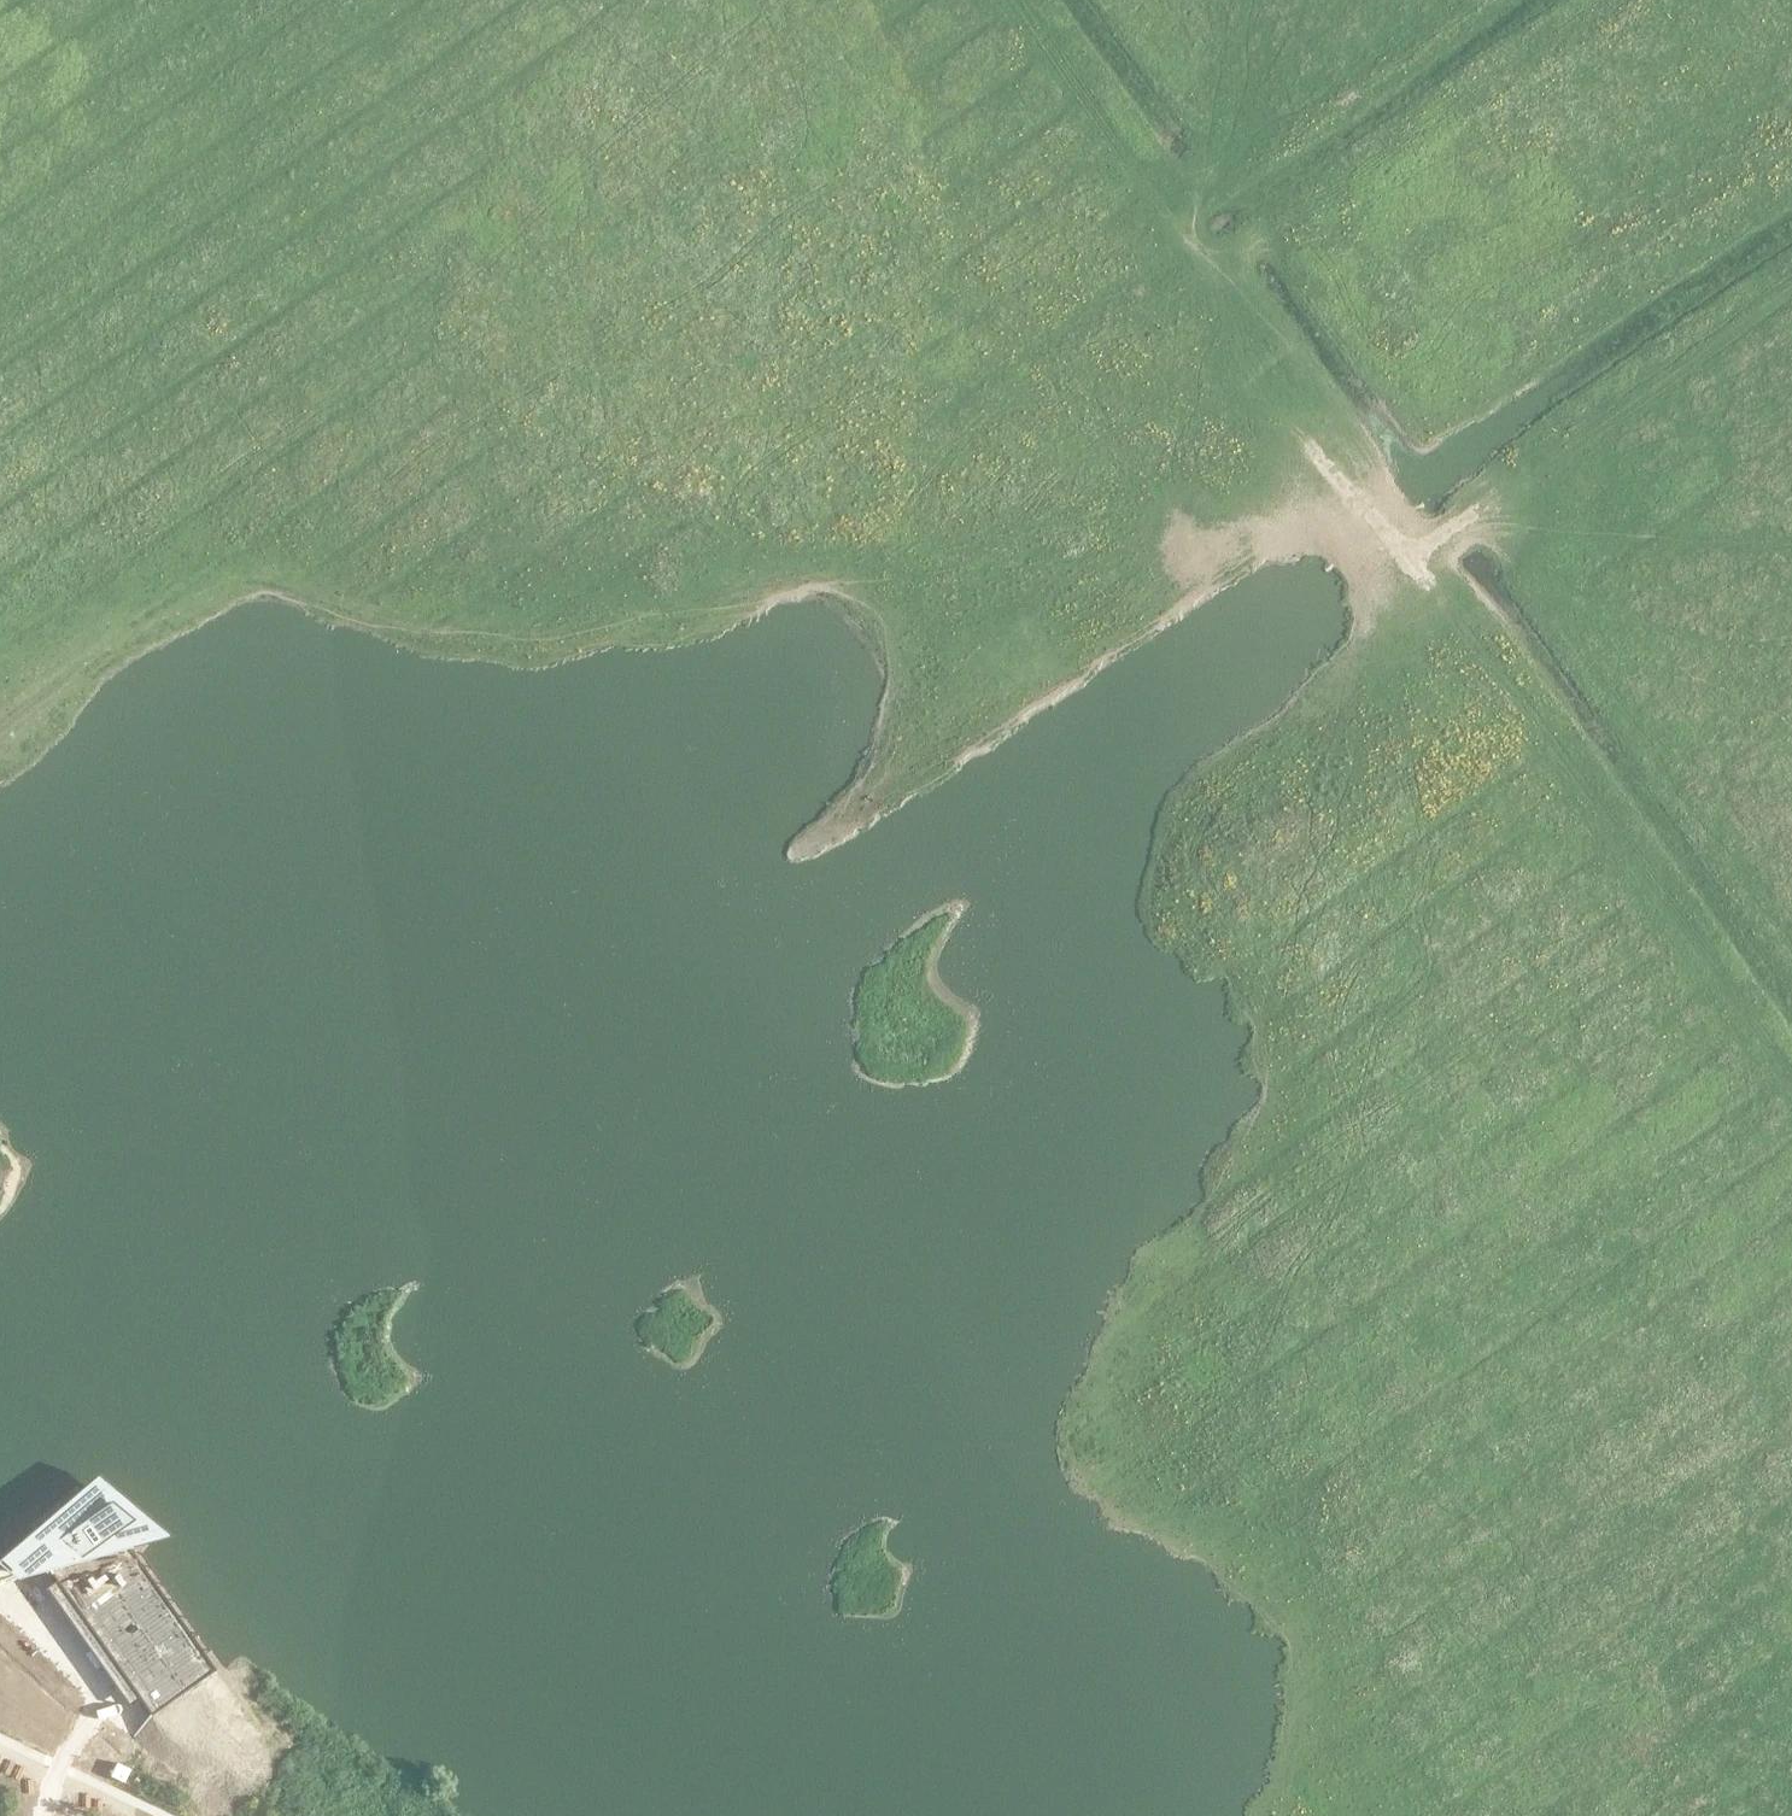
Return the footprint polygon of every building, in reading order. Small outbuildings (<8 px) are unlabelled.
[(171,1535),(98,1473),(3,1555),(14,1566),(25,1575),(50,1568),(155,1712),(225,1667),(141,1553),(149,1541),(171,1535)]
